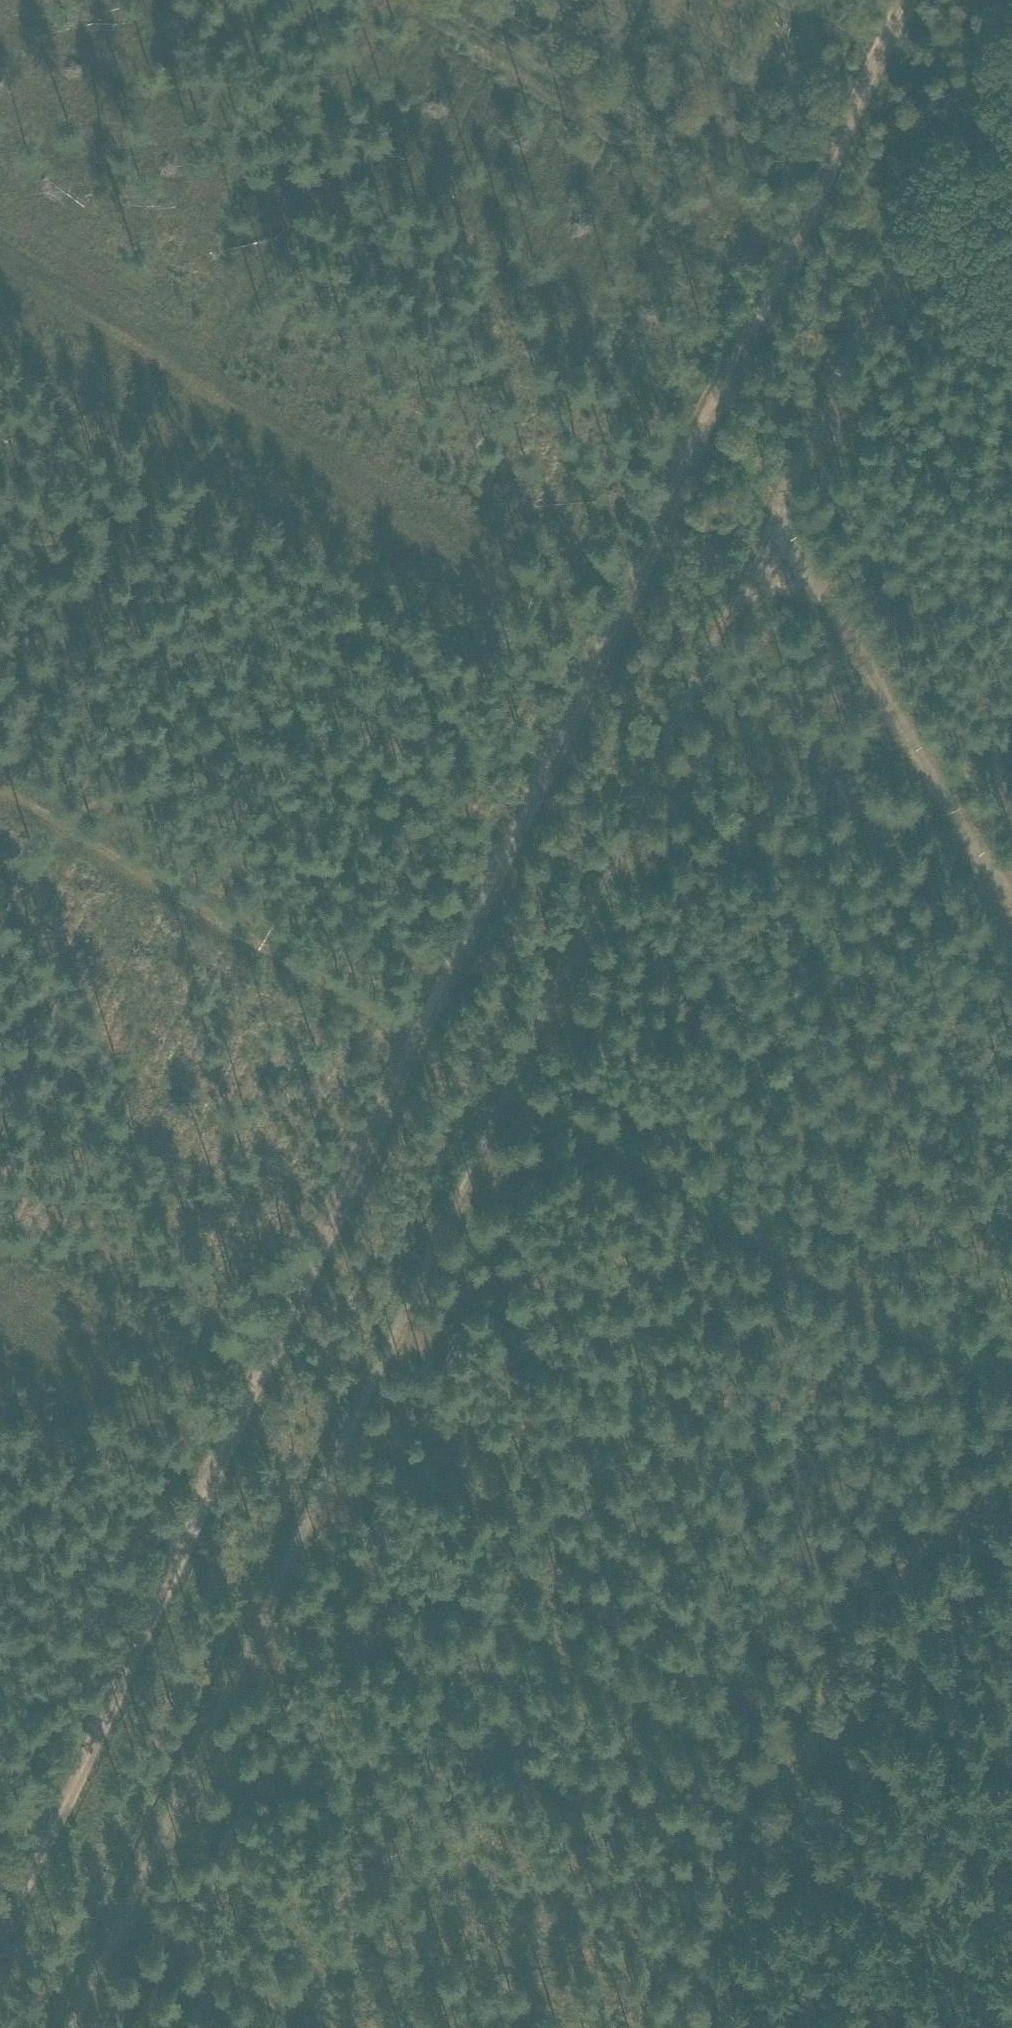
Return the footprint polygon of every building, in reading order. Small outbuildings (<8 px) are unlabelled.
[(999,167),(1011,174),(1011,142),(999,167)]
